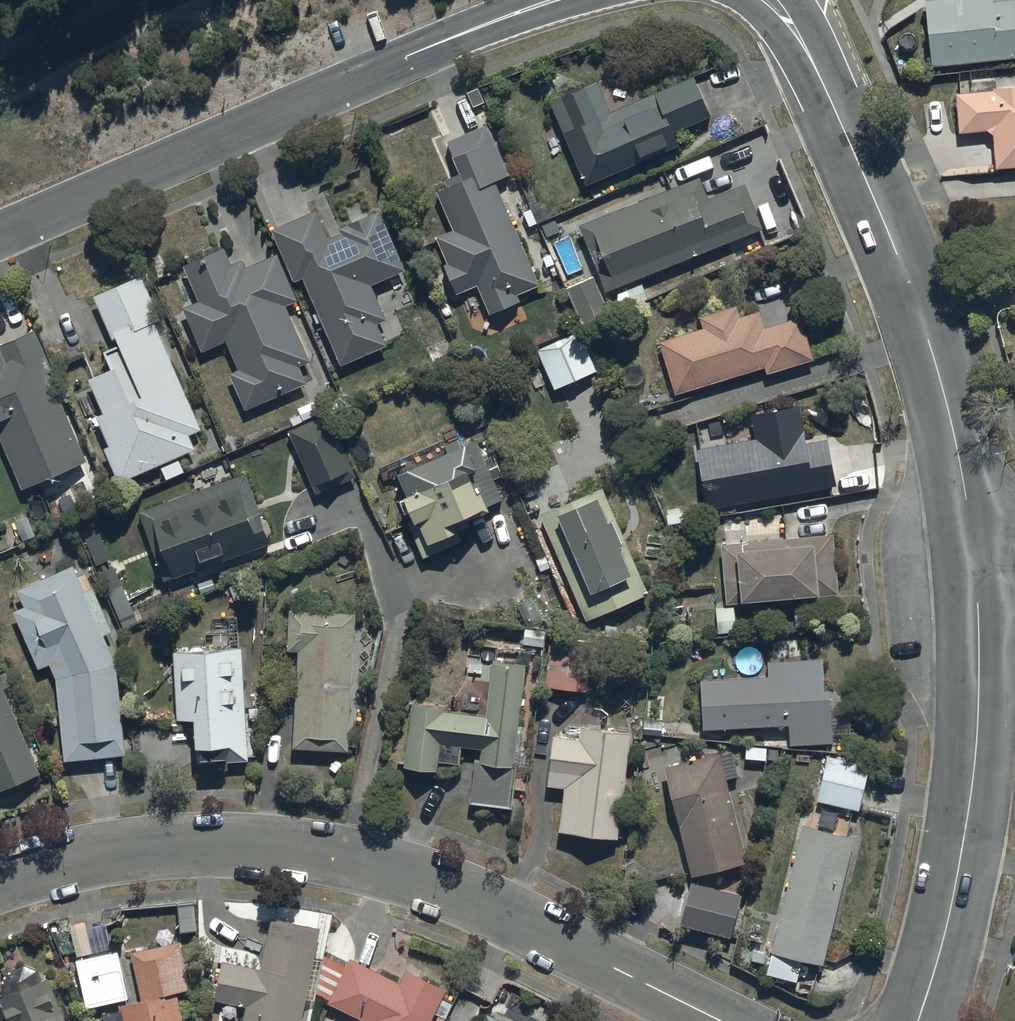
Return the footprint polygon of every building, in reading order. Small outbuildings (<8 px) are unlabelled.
[(954,0),(926,0),(932,70),(1014,64),(1014,1),(991,3),(990,0),(963,0),(954,1),(954,0)] [(611,117),(599,88),(551,109),(586,190),(677,150),(673,140),(712,123),(694,81),(611,117)] [(956,98),(958,137),(987,136),(993,141),(995,172),(1014,171),(1014,88),(1003,89),(1004,95),(956,98)] [(445,272),(458,299),(478,290),(493,320),(521,307),(518,298),(539,289),(506,208),(495,186),(512,178),(488,128),(448,147),(462,177),(434,190),(455,234),(436,243),(449,270),(445,272)] [(581,228),(607,294),(764,233),(747,190),(709,205),(701,184),(670,196),(667,189),(640,200),(642,204),(581,228)] [(294,285),(303,281),(343,370),(388,350),(378,327),(387,323),(372,289),(406,274),(380,214),(339,232),(341,239),(329,244),(317,215),(272,235),(294,285)] [(200,305),(183,312),(202,355),(227,345),(239,374),(230,378),(245,415),(307,389),(300,371),(311,366),(288,311),(299,306),(279,258),(246,272),(242,264),(231,268),(225,252),(185,269),(200,305)] [(114,374),(90,384),(106,419),(99,423),(111,450),(104,453),(120,489),(161,470),(167,484),(184,477),(178,463),(196,455),(189,440),(203,434),(156,327),(162,325),(142,280),(95,301),(117,353),(106,358),(114,374)] [(610,320),(593,280),(567,292),(584,331),(610,320)] [(649,305),(642,288),(615,299),(621,316),(649,305)] [(702,332),(659,345),(674,399),(765,372),(766,378),(814,364),(801,322),(764,333),(759,315),(738,321),(736,311),(699,322),(702,332)] [(23,494),(87,465),(47,378),(54,375),(36,335),(0,351),(0,443),(23,494)] [(583,340),(540,359),(555,394),(598,375),(583,340)] [(755,443),(696,454),(704,515),(837,491),(829,443),(806,447),(800,410),(750,419),(755,443)] [(329,416),(288,434),(317,499),(358,482),(329,416)] [(413,525),(408,527),(423,563),(463,547),(458,534),(492,521),(488,511),(505,504),(480,443),(463,450),(462,445),(446,452),(450,462),(400,482),(410,505),(405,507),(413,525)] [(650,598),(602,491),(579,501),(566,471),(517,493),(532,528),(541,524),(587,626),(650,598)] [(245,478),(139,517),(164,587),(270,548),(245,478)] [(832,539),(720,548),(726,608),(740,607),(740,611),(818,605),(817,600),(837,598),(832,539)] [(66,765),(126,759),(117,667),(105,640),(113,637),(93,592),(85,596),(72,569),(18,592),(19,595),(14,609),(17,615),(14,616),(39,673),(51,669),(58,690),(66,765)] [(734,612),(714,612),(715,636),(734,636),(734,612)] [(349,756),(355,617),(290,615),(288,656),(299,657),(294,753),(349,756)] [(592,645),(551,641),(547,692),(587,696),(592,645)] [(246,712),(242,652),(174,654),(174,663),(166,663),(167,683),(176,683),(178,724),(197,729),(199,769),(250,766),(247,721),(259,720),(259,711),(246,712)] [(699,681),(702,734),(762,733),(763,749),(830,748),(830,738),(859,737),(858,705),(830,706),(830,694),(823,694),(822,662),(766,663),(766,679),(731,680),(731,656),(702,656),(702,681),(699,681)] [(489,719),(413,708),(406,773),(438,776),(439,766),(460,768),(461,751),(482,754),(481,766),(475,765),(470,808),(512,813),(517,769),(528,770),(533,730),(520,729),(526,669),(494,666),(489,719)] [(42,778),(5,693),(13,689),(7,676),(0,679),(0,797),(42,778)] [(620,843),(630,737),(582,732),(580,744),(554,741),(549,792),(564,794),(559,837),(620,843)] [(747,867),(725,783),(738,780),(731,755),(664,772),(692,882),(747,867)] [(868,770),(826,761),(816,804),(858,814),(868,770)] [(824,970),(853,844),(799,830),(765,979),(795,986),(800,964),(824,970)] [(741,898),(690,886),(679,931),(730,944),(741,898)] [(246,1012),(244,1020),(302,1020),(305,1004),(314,1005),(321,963),(316,962),(321,933),(271,925),(263,975),(223,968),(216,1007),(246,1012)] [(131,956),(142,1005),(120,1010),(121,1013),(103,1017),(104,1020),(182,1020),(176,996),(190,993),(180,945),(131,956)] [(128,1005),(118,955),(76,964),(86,1013),(128,1005)] [(447,994),(407,974),(401,987),(351,962),(329,1007),(356,1020),(434,1020),(447,994)] [(3,991),(3,993),(3,994),(3,996),(3,998),(4,1000),(5,1001),(0,1003),(0,1020),(66,1020),(49,981),(42,984),(42,983),(41,981),(40,980),(39,978),(38,977),(36,976),(35,975),(33,974),(32,973),(30,972),(28,972),(26,971),(25,971),(23,971),(21,971),(19,972),(17,972),(16,973),(14,973),(12,974),(11,975),(10,977),(8,978),(7,979),(6,981),(5,982),(4,984),(4,986),(3,987),(3,989),(3,991)]
